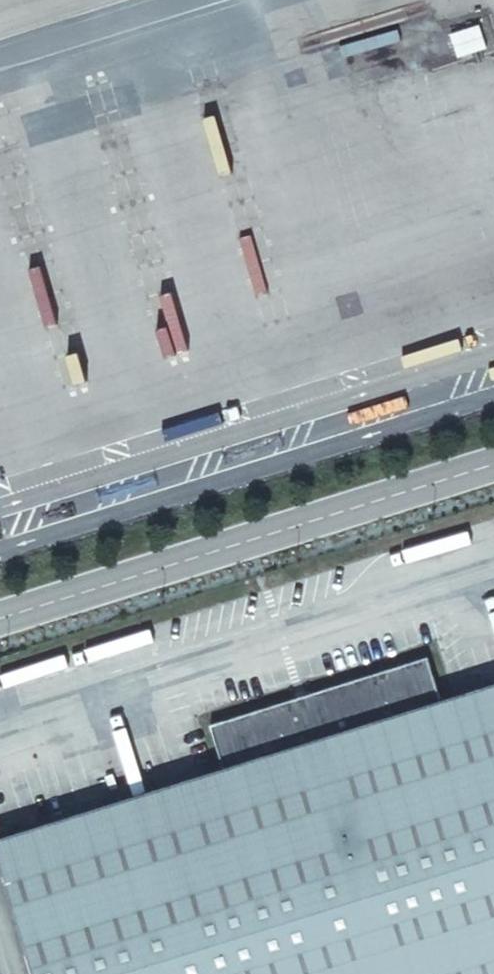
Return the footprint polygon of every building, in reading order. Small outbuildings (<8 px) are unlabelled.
[(154,145),(95,162),(126,269),(185,252),(154,145)] [(0,837),(0,863),(35,973),(493,973),(493,682),(441,698),(427,656),(209,724),(222,768),(0,837)]
